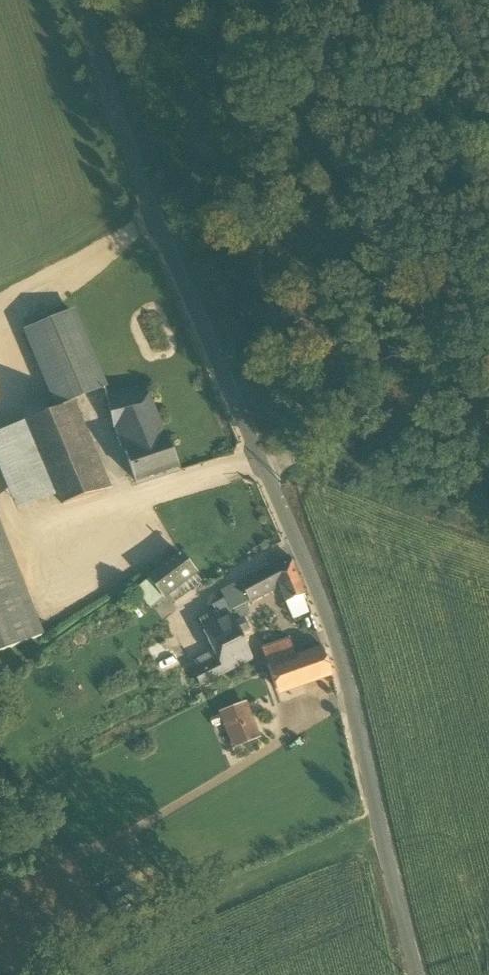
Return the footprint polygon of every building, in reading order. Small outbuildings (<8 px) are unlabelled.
[(26,332),(57,406),(103,387),(72,313),(26,332)] [(117,430),(125,453),(166,439),(145,390),(106,399),(113,430),(117,430)] [(65,407),(28,422),(58,495),(63,506),(101,493),(65,407)] [(58,495),(28,422),(0,432),(0,474),(16,512),(58,495)] [(125,453),(135,482),(178,469),(166,439),(125,453)] [(41,637),(0,531),(0,653),(41,637)] [(149,576),(164,596),(166,594),(193,573),(178,554),(161,567),(149,576)] [(279,586),(286,603),(304,595),(288,557),(248,579),(221,594),(223,599),(229,612),(247,603),(279,586)] [(201,583),(193,573),(166,594),(173,604),(201,583)] [(164,596),(149,576),(134,588),(149,607),(164,596)] [(309,612),(304,595),(286,603),(293,618),(309,612)] [(220,622),(231,616),(229,612),(223,599),(212,606),(214,611),(220,622)] [(220,622),(214,611),(198,621),(203,631),(220,622)] [(213,652),(215,651),(242,639),(231,616),(220,622),(203,631),(202,631),(213,652)] [(251,658),(242,639),(215,651),(219,659),(225,672),(251,658)] [(289,639),(282,642),(288,658),(294,655),(289,639)] [(261,649),(267,666),(288,658),(282,642),(261,649)] [(267,666),(276,690),(329,671),(321,646),(294,655),(288,658),(267,666)] [(195,660),(198,670),(219,659),(215,651),(213,652),(195,660)] [(198,670),(204,682),(225,672),(219,659),(198,670)] [(231,733),(236,746),(257,738),(244,704),(220,713),(229,734),(231,733)]
